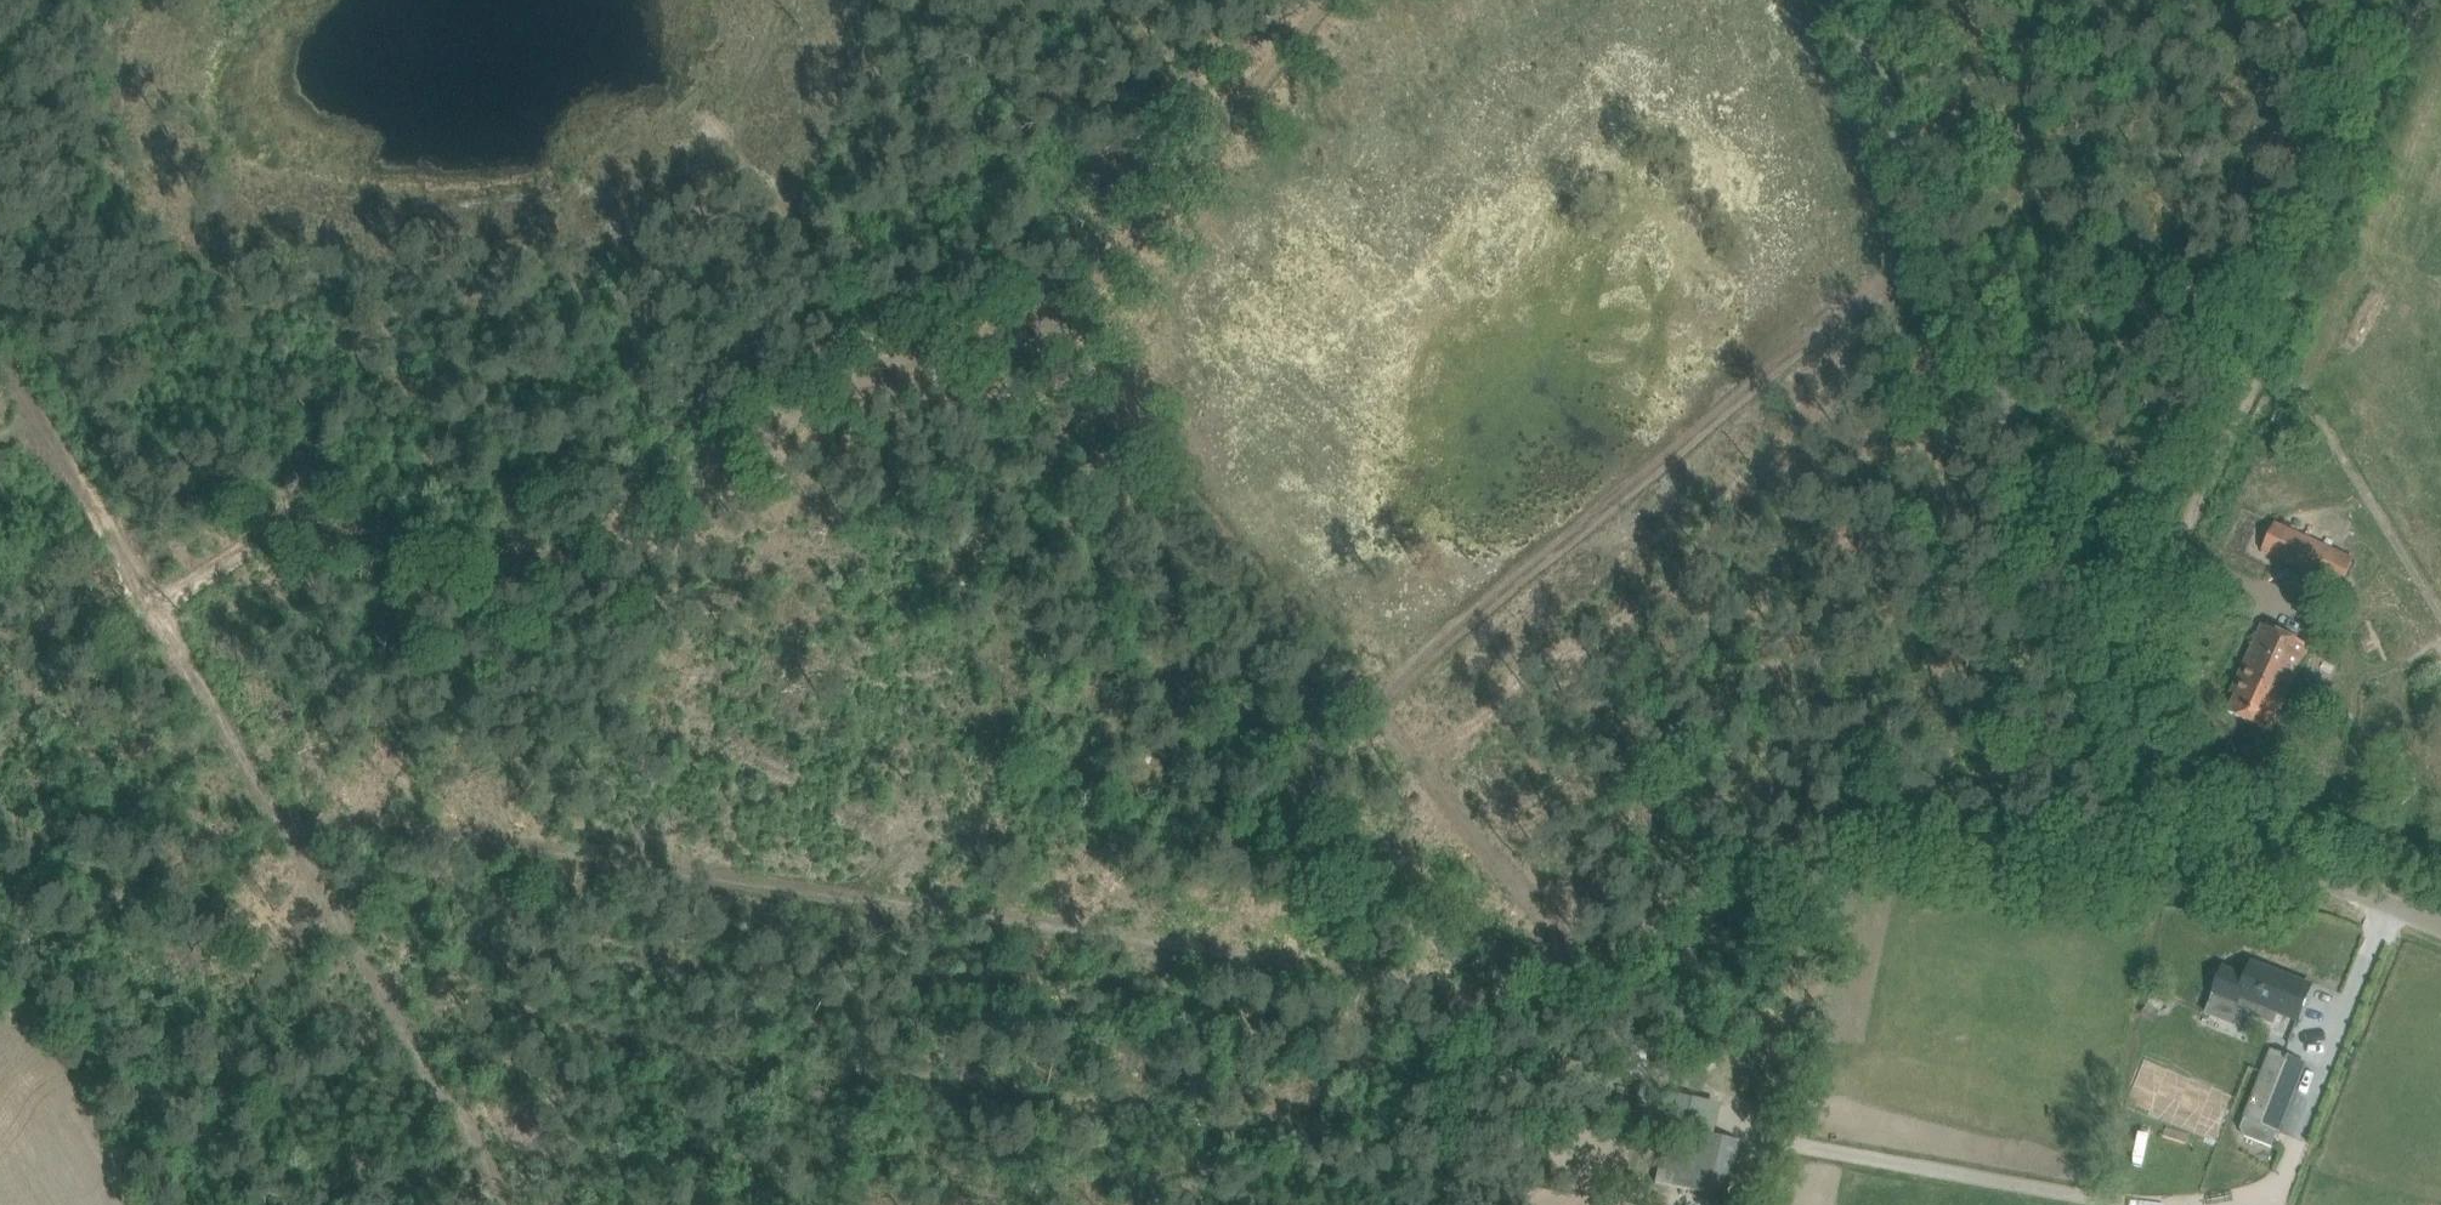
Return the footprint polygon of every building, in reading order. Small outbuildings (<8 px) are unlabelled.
[(2277,523),(2264,550),(2341,586),(2354,560),(2277,523)] [(2310,647),(2263,625),(2238,678),(2244,680),(2229,712),(2266,729),(2280,697),(2286,699),(2310,647)] [(2224,968),(2215,991),(2214,993),(2238,1003),(2241,997),(2257,1003),(2253,1013),(2274,1022),(2279,1012),(2299,1019),(2312,986),(2252,963),(2247,977),(2224,968)] [(2271,1050),(2242,1129),(2244,1135),(2272,1146),(2306,1063),(2271,1050)] [(1657,1123),(1684,1129),(1677,1161),(1660,1157),(1654,1183),(1725,1198),(1739,1141),(1711,1135),(1718,1103),(1664,1091),(1657,1123)]
